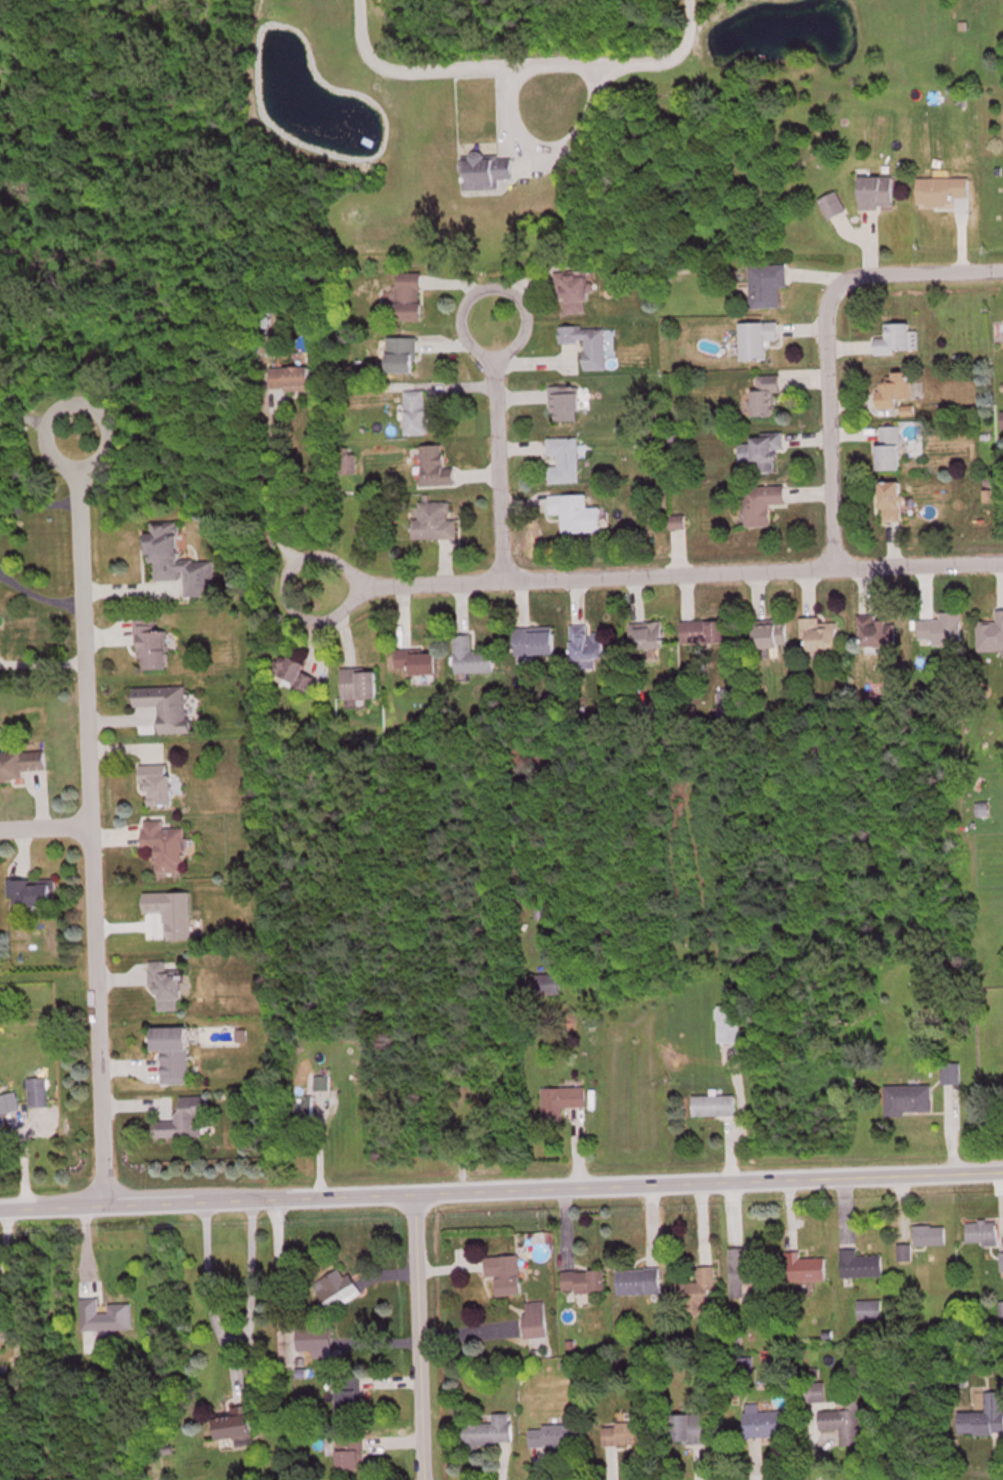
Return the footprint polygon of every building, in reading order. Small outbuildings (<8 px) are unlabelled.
[(466,192),(503,192),(503,182),(516,182),(516,157),(466,157),(466,192)] [(896,178),(863,178),(863,211),(896,211),(896,178)] [(973,180),(920,181),(920,209),(955,208),(955,200),(973,200),(973,180)] [(831,223),(849,215),(839,194),(821,203),(831,223)] [(783,292),(790,292),(790,267),(749,268),(750,311),(783,311),(783,292)] [(561,275),(564,317),(589,315),(589,305),(593,305),(591,273),(561,275)] [(397,276),(397,322),(425,322),(424,275),(397,276)] [(769,343),(781,343),(781,325),(744,325),(744,364),(769,364),(769,343)] [(878,356),(915,356),(915,326),(887,326),(887,341),(878,341),(878,356)] [(562,346),(587,345),(588,373),(610,373),(609,329),(561,331),(562,346)] [(420,340),(390,340),(390,376),(420,376),(420,340)] [(315,394),(314,369),(269,370),(270,395),(315,394)] [(914,402),(914,376),(881,376),(881,411),(900,411),(900,402),(914,402)] [(784,396),(783,379),(755,379),(756,419),(779,419),(779,396),(784,396)] [(553,390),(553,424),(583,424),(583,390),(553,390)] [(407,395),(409,437),(447,436),(446,413),(428,413),(428,394),(407,395)] [(904,429),(882,429),(882,473),(904,473),(904,429)] [(754,476),(777,476),(777,464),(786,464),(786,436),(756,436),(756,447),(741,447),(742,468),(754,468),(754,476)] [(551,487),(582,487),(582,442),(551,442),(551,487)] [(423,449),(423,489),(458,489),(458,470),(447,470),(447,449),(423,449)] [(885,485),(885,525),(905,525),(905,485),(885,485)] [(774,508),(788,508),(788,490),(745,490),(745,530),(774,530),(774,508)] [(605,535),(605,510),(591,510),(591,498),(553,498),(554,519),(566,519),(566,536),(605,535)] [(415,543),(454,543),(454,506),(420,506),(420,522),(415,522),(415,543)] [(217,563),(184,563),(183,525),(152,525),(153,566),(158,566),(158,583),(188,583),(188,600),(218,600),(217,563)] [(999,612),(999,624),(980,624),(980,654),(1002,654),(1002,612),(999,612)] [(923,623),(923,648),(964,648),(964,615),(943,615),(943,623),(923,623)] [(862,650),(899,650),(898,624),(878,624),(878,618),(862,618),(862,650)] [(813,654),(842,654),(842,626),(823,626),(823,621),(804,621),(804,647),(813,647),(813,654)] [(158,623),(139,623),(140,672),(171,672),(171,634),(158,634),(158,623)] [(685,646),(730,645),(730,623),(684,624),(685,646)] [(764,651),(790,650),(790,623),(763,623),(764,651)] [(634,627),(637,655),(669,651),(666,624),(634,627)] [(574,628),(577,672),(600,671),(599,662),(608,661),(607,635),(592,636),(591,628),(574,628)] [(558,660),(558,630),(518,631),(518,661),(558,660)] [(458,676),(496,676),(496,654),(475,654),(475,639),(457,639),(458,676)] [(441,677),(441,653),(399,653),(399,677),(441,677)] [(310,666),(287,657),(278,683),(314,697),(320,681),(306,676),(310,666)] [(382,672),(345,672),(345,702),(382,702),(382,672)] [(138,691),(138,710),(163,710),(163,738),(193,737),(192,690),(138,691)] [(50,773),(50,755),(1,755),(1,784),(28,784),(28,774),(50,773)] [(143,768),(143,790),(151,790),(151,809),(176,809),(176,768),(143,768)] [(188,831),(168,832),(167,823),(147,824),(148,852),(160,852),(160,877),(190,876),(188,831)] [(11,900),(20,900),(20,909),(57,909),(57,882),(11,883),(11,900)] [(547,908),(538,908),(538,922),(547,922),(547,908)] [(153,965),(153,991),(161,991),(161,1015),(182,1015),(182,1005),(186,1005),(186,974),(171,974),(171,965),(153,965)] [(563,978),(538,978),(538,1000),(563,1000),(563,978)] [(721,1009),(721,1046),(744,1046),(744,1009),(721,1009)] [(157,1031),(157,1056),(165,1056),(165,1087),(193,1087),(193,1031),(157,1031)] [(963,1087),(963,1066),(945,1066),(945,1087),(963,1087)] [(319,1093),(332,1093),(332,1081),(319,1081),(319,1093)] [(888,1088),(888,1117),(935,1117),(935,1088),(888,1088)] [(546,1091),(546,1122),(566,1122),(566,1110),(589,1110),(589,1091),(546,1091)] [(3,1152),(2,1130),(7,1129),(7,1115),(20,1114),(19,1098),(0,1099),(0,1153),(3,1152)] [(158,1141),(206,1140),(205,1118),(212,1118),(211,1099),(181,1100),(182,1124),(158,1125),(158,1141)] [(695,1120),(739,1120),(739,1099),(695,1099),(695,1120)] [(300,1123),(316,1123),(316,1101),(300,1101),(300,1123)] [(1002,1248),(1002,1225),(969,1225),(969,1248),(1002,1248)] [(949,1249),(949,1230),(917,1230),(917,1249),(949,1249)] [(829,1261),(750,1263),(750,1252),(733,1252),(735,1301),(748,1301),(748,1287),(830,1285),(829,1261)] [(862,1253),(845,1253),(846,1281),(886,1280),(886,1259),(862,1259),(862,1253)] [(489,1261),(490,1281),(501,1280),(502,1300),(526,1299),(523,1259),(489,1261)] [(717,1270),(701,1271),(702,1286),(678,1286),(679,1309),(719,1308),(717,1270)] [(354,1277),(348,1281),(343,1272),(317,1285),(333,1316),(365,1299),(354,1277)] [(664,1298),(664,1273),(621,1273),(621,1298),(664,1298)] [(566,1274),(566,1296),(611,1296),(611,1274),(566,1274)] [(84,1302),(84,1334),(135,1334),(134,1307),(110,1308),(111,1315),(102,1316),(102,1302),(84,1302)] [(861,1323),(886,1323),(886,1304),(861,1304),(861,1323)] [(530,1342),(551,1341),(549,1306),(528,1306),(530,1342)] [(16,1344),(15,1327),(0,1328),(0,1344),(16,1344)] [(300,1331),(300,1359),(335,1359),(335,1331),(300,1331)] [(365,1379),(340,1379),(340,1416),(365,1416),(365,1379)] [(829,1404),(829,1387),(817,1387),(817,1404),(829,1404)] [(1002,1438),(1002,1395),(989,1395),(989,1414),(961,1415),(962,1438),(1002,1438)] [(844,1432),(845,1449),(866,1448),(864,1400),(851,1400),(851,1413),(823,1415),(824,1433),(844,1432)] [(763,1414),(763,1407),(749,1407),(750,1440),(799,1439),(799,1414),(763,1414)] [(220,1444),(258,1440),(255,1409),(235,1411),(236,1417),(218,1418),(220,1444)] [(496,1417),(514,1417),(514,1421),(514,1425),(514,1430),(514,1435),(514,1439),(514,1445),(500,1445),(499,1448),(462,1449),(463,1426),(496,1426),(496,1417)] [(711,1417),(679,1417),(679,1448),(711,1448),(711,1417)] [(651,1449),(651,1426),(607,1426),(607,1449),(651,1449)] [(588,1428),(534,1428),(534,1451),(588,1451),(588,1428)] [(368,1438),(342,1438),(342,1473),(368,1473),(368,1438)]
